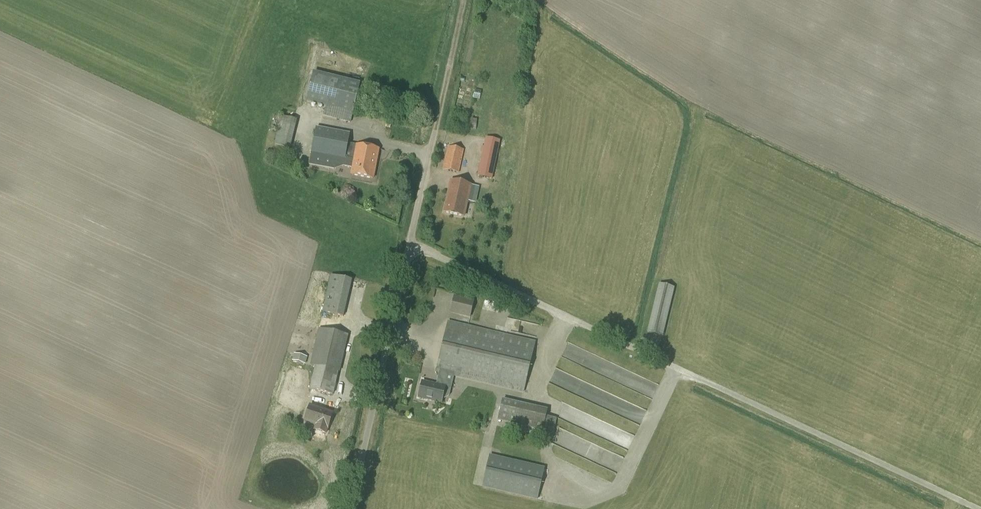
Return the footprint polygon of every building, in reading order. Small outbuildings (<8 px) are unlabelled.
[(377,42),(374,48),(389,55),(392,49),(377,42)] [(325,107),(323,116),(350,123),(360,84),(313,73),(306,102),(325,107)] [(275,144),(290,148),(297,120),(281,116),(275,144)] [(353,168),(351,175),(373,179),(378,149),(348,143),(350,134),(316,127),(309,165),(343,172),(344,166),(353,168)] [(443,169),(459,173),(464,150),(448,146),(443,169)] [(477,176),(492,179),(498,149),(484,146),(477,176)] [(471,185),(450,180),(443,212),(464,217),(471,185)] [(331,275),(323,312),(343,317),(352,280),(331,275)] [(647,333),(663,337),(675,288),(659,284),(647,333)] [(450,313),(470,318),(474,301),(454,296),(450,313)] [(418,398),(442,403),(443,398),(445,399),(449,396),(454,377),(524,393),(536,342),(448,321),(436,373),(439,374),(436,385),(422,381),(418,398)] [(338,372),(340,372),(348,335),(318,328),(310,365),(315,367),(310,390),(333,395),(338,372)] [(300,355),(294,354),(292,361),(305,364),(307,357),(309,348),(305,346),(304,351),(301,350),(300,355)] [(547,410),(502,399),(498,420),(553,432),(556,419),(546,416),(547,410)] [(333,413),(310,405),(304,422),(315,425),(314,430),(326,434),(328,429),(333,413)] [(490,455),(482,488),(537,500),(544,468),(490,455)]
